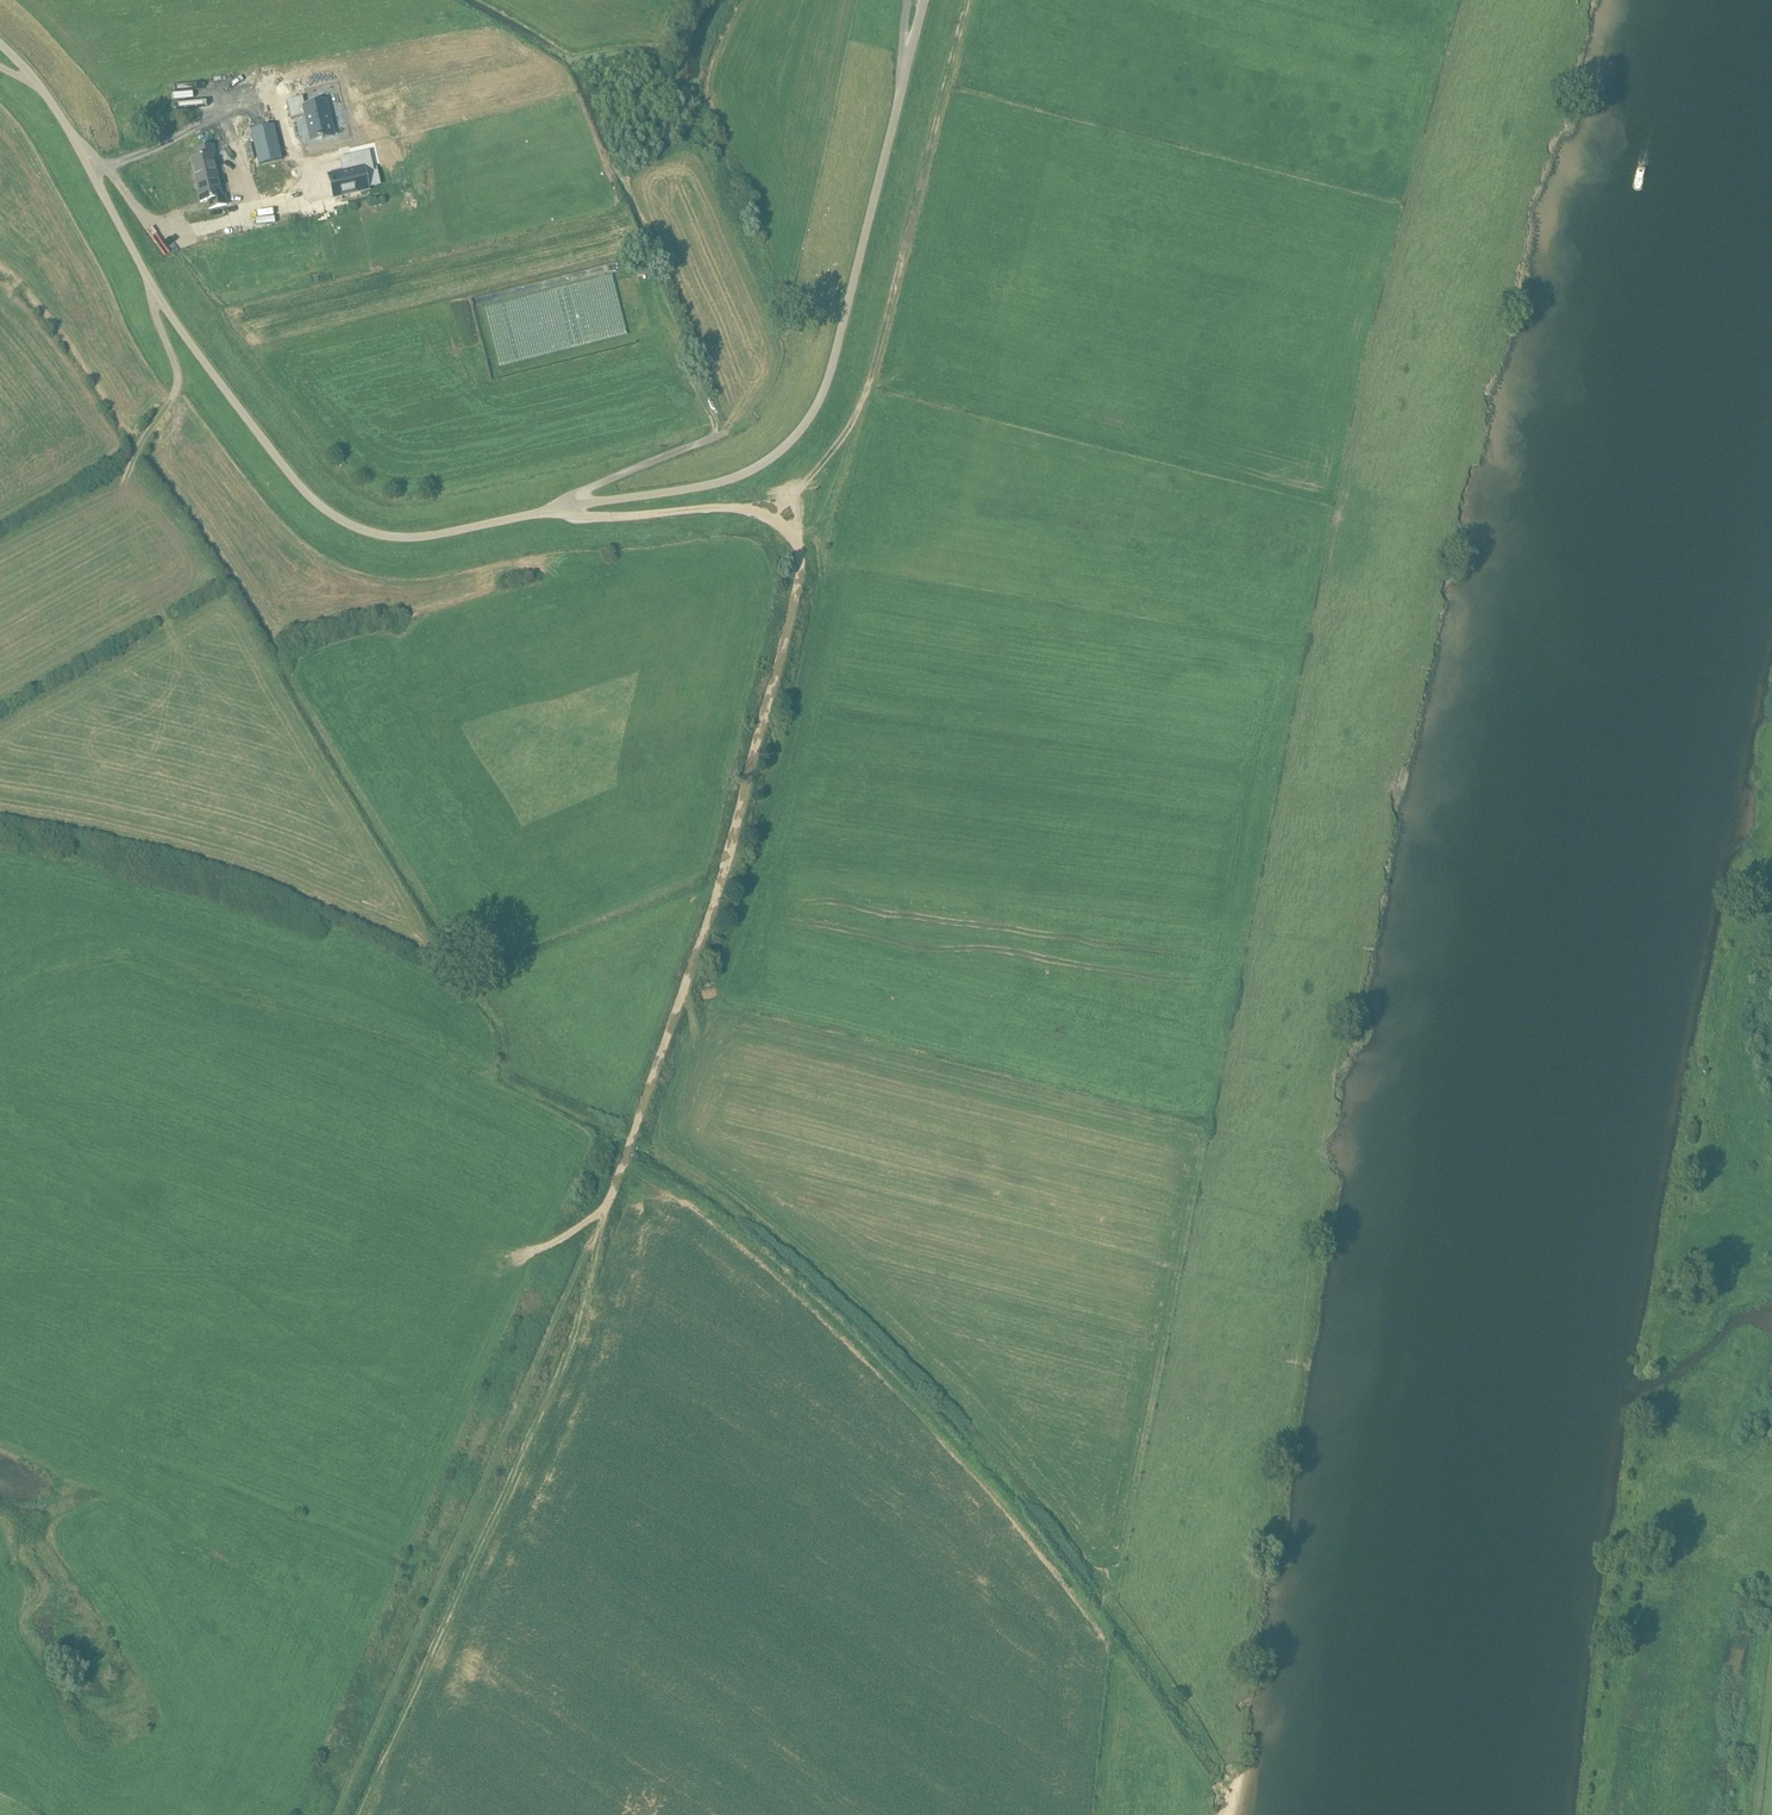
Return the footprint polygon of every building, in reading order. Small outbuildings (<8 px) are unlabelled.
[(302,97),(287,101),(291,119),(305,115),(311,140),(318,139),(322,139),(322,138),(333,135),(325,103),(305,108),(302,97)] [(197,157),(190,159),(195,181),(217,176),(212,154),(215,154),(215,152),(214,146),(213,145),(195,149),(197,157)] [(342,173),(330,176),(334,197),(367,190),(367,189),(364,175),(374,173),(374,171),(369,151),(351,155),(355,170),(342,173)] [(217,176),(195,181),(200,202),(207,201),(209,209),(227,205),(225,196),(222,197),(217,176)] [(606,339),(627,333),(617,293),(602,297),(605,308),(598,310),(606,339)]
